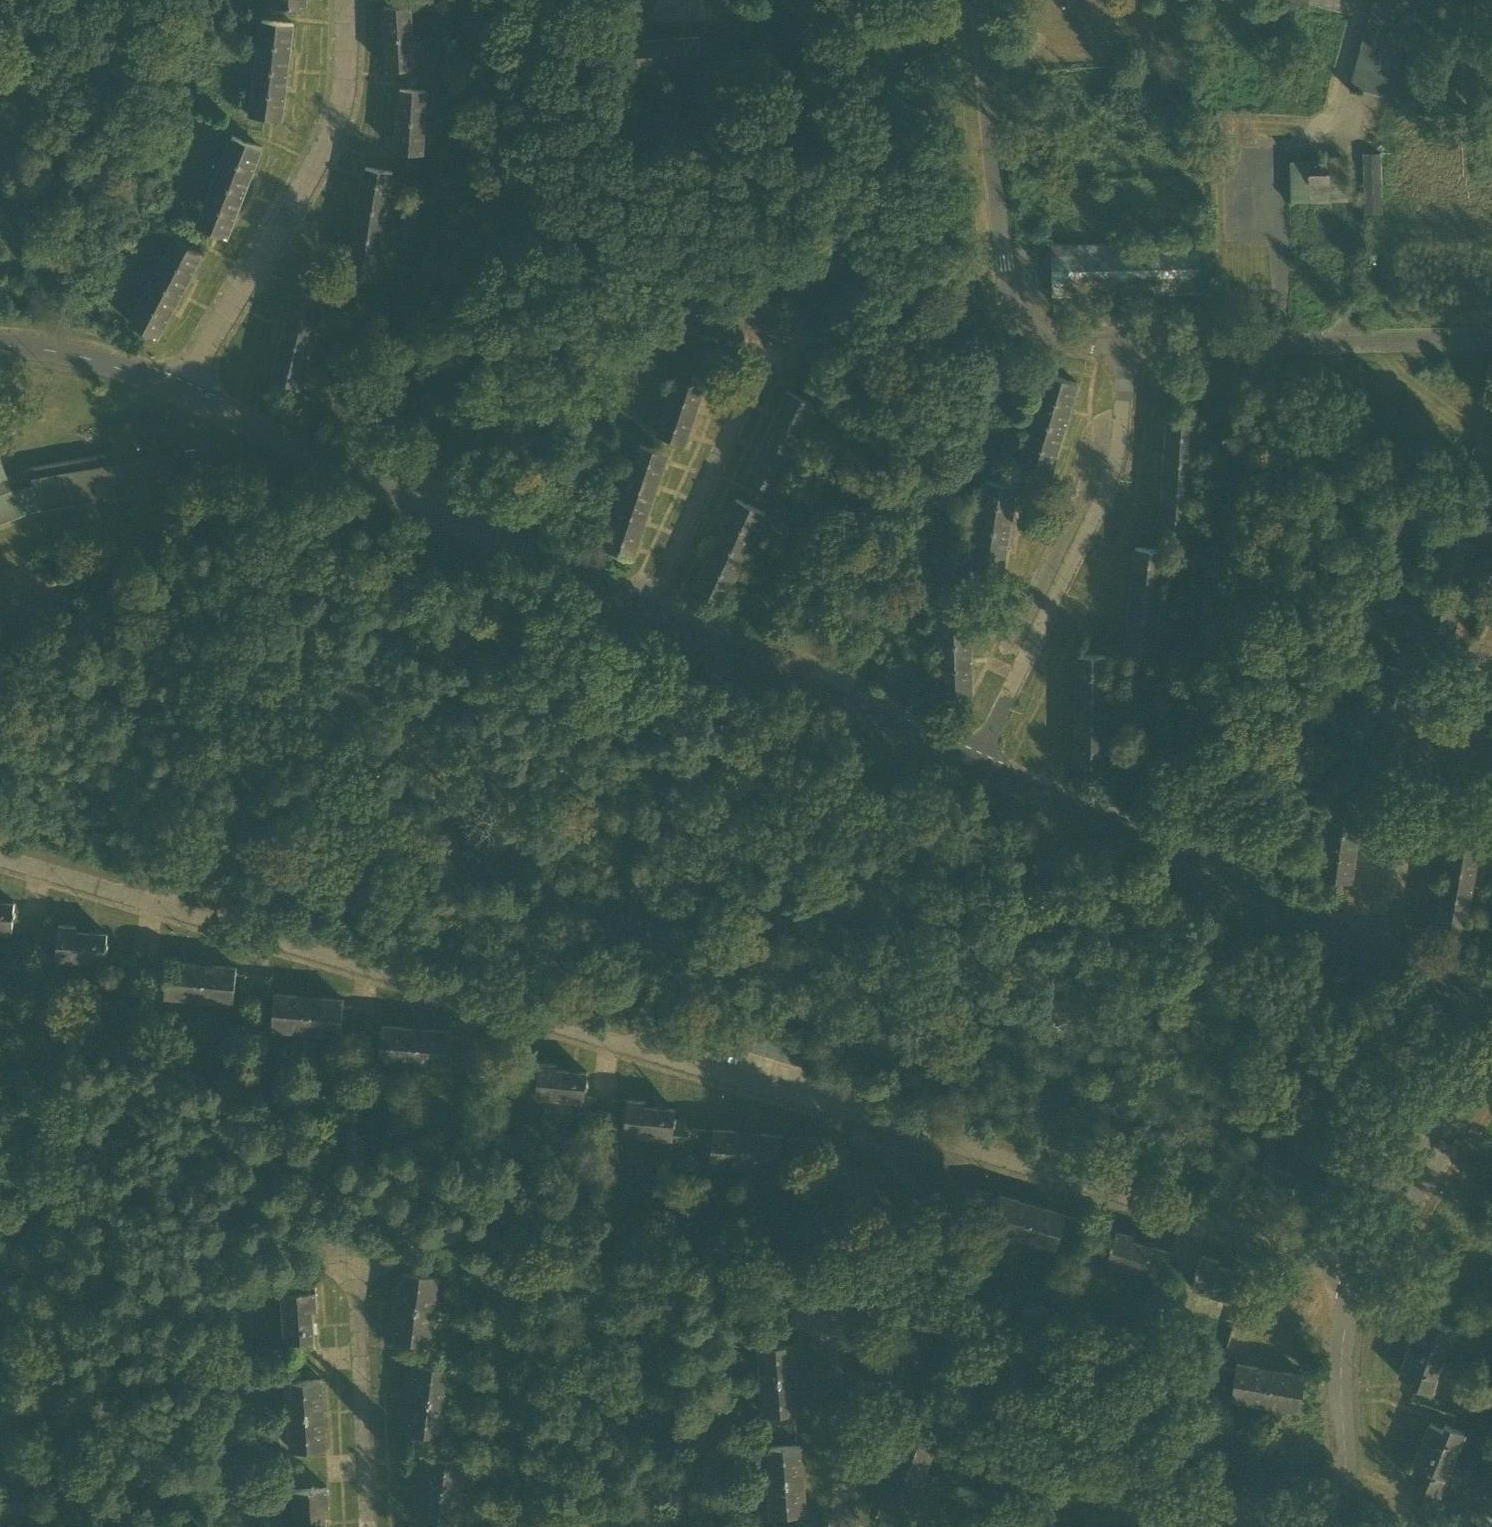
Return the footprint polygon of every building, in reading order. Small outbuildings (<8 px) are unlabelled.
[(377,2),(380,67),(411,66),(408,0),(377,2)] [(1351,13),(1354,0),(1306,0),(1351,13)] [(1350,86),(1389,97),(1416,0),(1375,0),(1350,86)] [(278,115),(288,19),(253,16),(243,112),(278,115)] [(390,149),(421,150),(423,86),(391,85),(390,149)] [(221,132),(209,176),(245,186),(258,142),(221,132)] [(1327,165),(1350,165),(1350,154),(1327,154),(1327,165)] [(356,166),(356,178),(389,178),(389,166),(356,166)] [(1322,167),(1302,167),(1302,179),(1323,179),(1322,167)] [(226,233),(237,184),(202,176),(191,226),(226,233)] [(372,274),(387,182),(355,177),(340,269),(372,274)] [(150,336),(198,250),(168,233),(119,319),(150,336)] [(1206,242),(1052,245),(1053,295),(1207,292),(1206,242)] [(1048,472),(1072,378),(1037,369),(1013,463),(1048,472)] [(668,375),(650,433),(680,442),(699,385),(668,375)] [(775,386),(742,478),(775,490),(808,397),(775,386)] [(30,468),(8,477),(0,458),(0,522),(31,510),(203,479),(197,448),(185,451),(183,441),(155,446),(151,420),(112,427),(116,453),(30,468)] [(631,555),(659,448),(628,440),(600,547),(631,555)] [(976,477),(966,566),(1001,570),(1011,481),(976,477)] [(725,493),(689,587),(724,600),(760,506),(725,493)] [(1126,544),(1121,654),(1151,656),(1157,546),(1126,544)] [(931,687),(967,688),(967,606),(932,605),(931,687)] [(1070,652),(1069,761),(1103,762),(1104,652),(1070,652)] [(1319,813),(1318,877),(1350,878),(1351,813),(1319,813)] [(1427,923),(1460,930),(1477,843),(1444,837),(1427,923)] [(13,895),(0,894),(0,929),(13,929),(13,895)] [(50,928),(51,963),(93,961),(92,927),(50,928)] [(160,992),(232,1000),(235,965),(164,958),(160,992)] [(337,1033),(343,1000),(270,987),(264,1020),(337,1033)] [(370,1061),(451,1065),(453,1027),(373,1022),(370,1061)] [(532,1065),(531,1098),(589,1100),(589,1066),(532,1065)] [(622,1097),(617,1130),(673,1138),(678,1105),(622,1097)] [(774,1130),(703,1128),(702,1162),(773,1164),(774,1130)] [(1053,1242),(1061,1208),(992,1191),(983,1226),(1053,1242)] [(1102,1259),(1150,1275),(1160,1244),(1112,1228),(1102,1259)] [(1193,1256),(1189,1291),(1224,1295),(1228,1260),(1193,1256)] [(395,1268),(388,1337),(427,1341),(433,1271),(395,1268)] [(286,1339),(310,1338),(308,1287),(276,1288),(277,1322),(285,1322),(286,1339)] [(1393,1379),(1430,1389),(1447,1325),(1410,1315),(1393,1379)] [(753,1342),(758,1413),(796,1410),(792,1340),(753,1342)] [(407,1360),(405,1431),(441,1433),(444,1362),(407,1360)] [(1294,1407),(1299,1371),(1246,1364),(1244,1380),(1229,1378),(1226,1397),(1294,1407)] [(281,1377),(285,1448),(322,1446),(319,1375),(281,1377)] [(1417,1481),(1414,1489),(1437,1496),(1460,1430),(1422,1417),(1402,1476),(1417,1481)] [(894,1493),(925,1494),(926,1435),(894,1435),(894,1493)] [(761,1443),(764,1514),(803,1512),(800,1441),(761,1443)] [(420,1453),(420,1520),(457,1520),(457,1453),(420,1453)] [(327,1485),(289,1485),(290,1526),(327,1526),(327,1485)]
